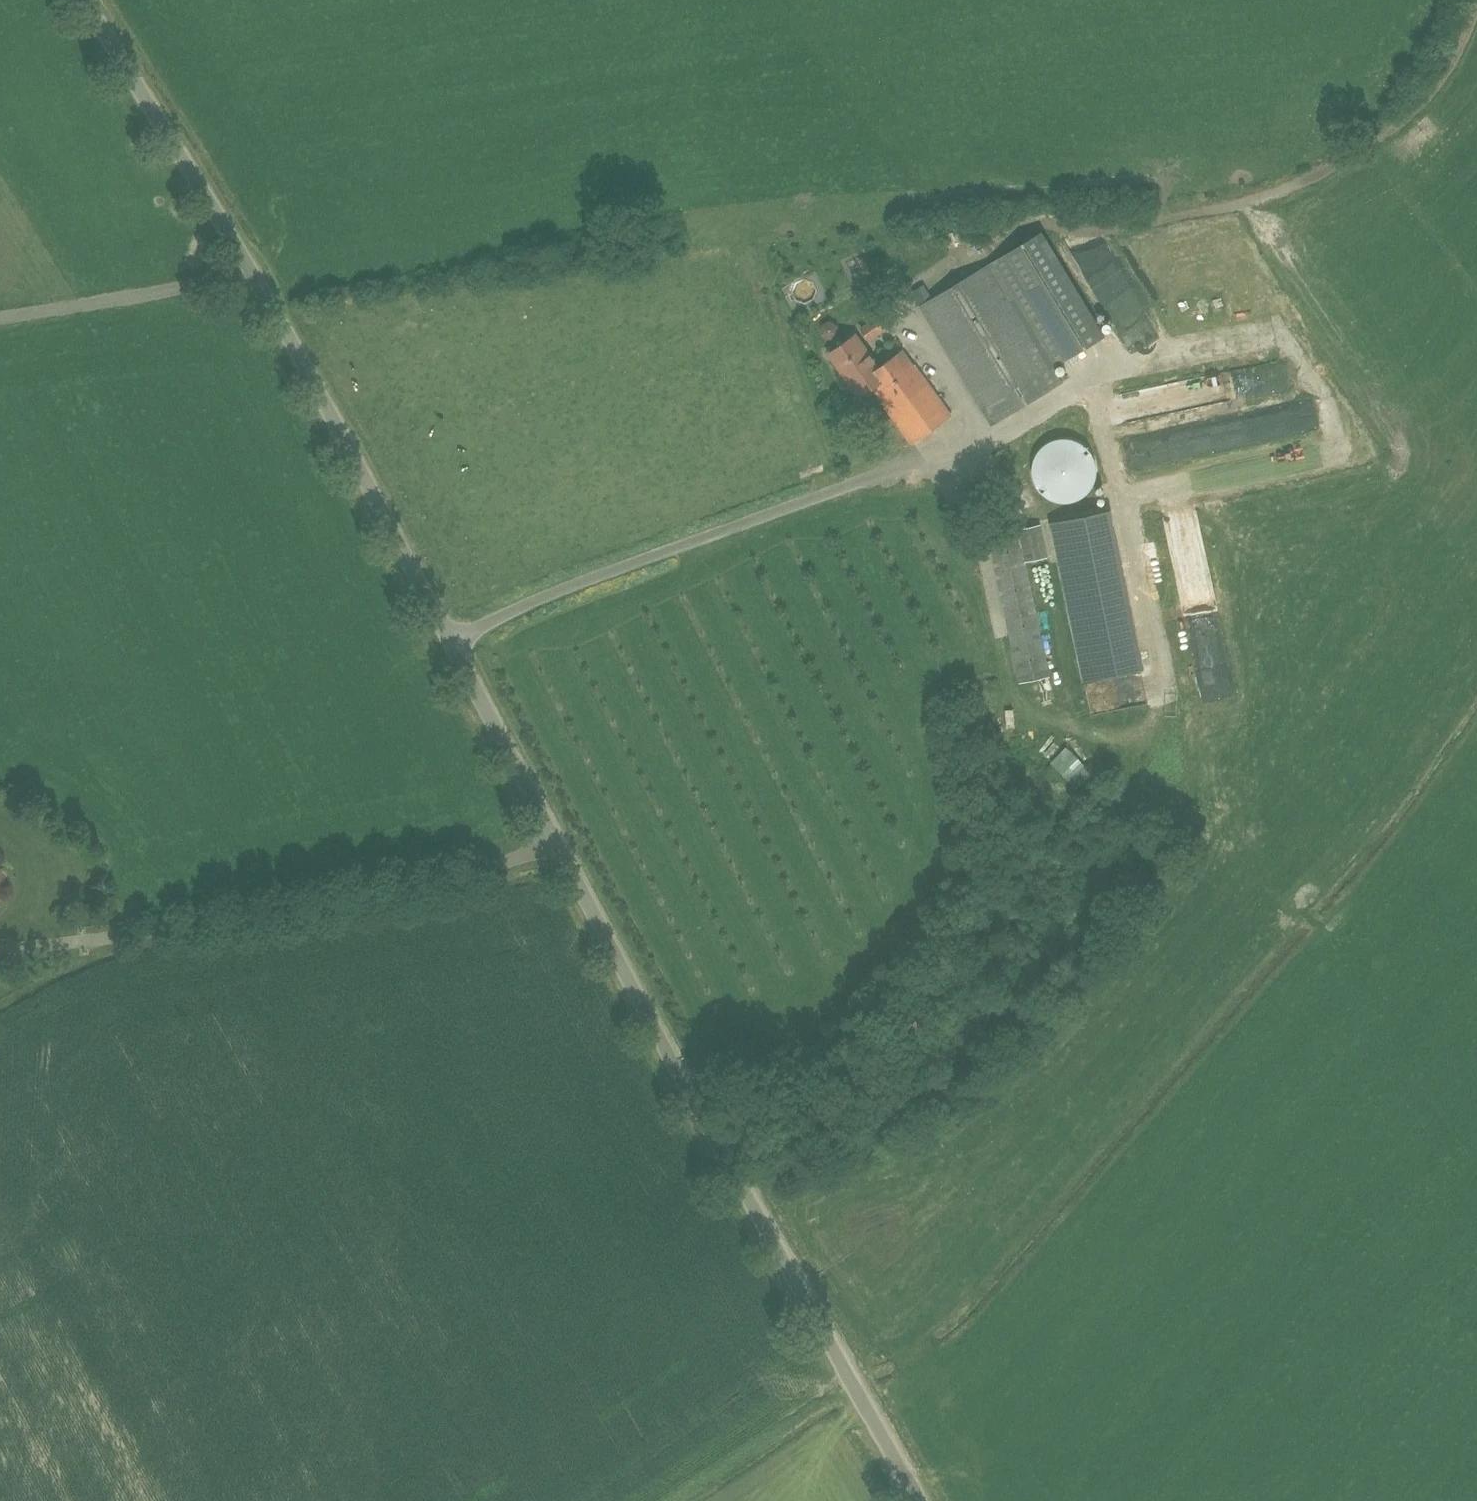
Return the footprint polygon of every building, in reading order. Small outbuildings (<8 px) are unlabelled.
[(1043,232),(992,263),(922,306),(993,424),(1063,382),(1054,367),(1106,336),(1043,232)] [(1114,323),(1144,307),(1107,237),(1088,247),(1096,261),(1106,256),(1116,275),(1095,286),(1114,323)] [(877,315),(859,328),(869,342),(887,328),(877,315)] [(913,443),(952,414),(915,364),(914,366),(902,350),(879,367),(856,335),(831,354),(862,395),(874,387),(888,406),(886,408),(913,443)] [(1097,478),(1097,474),(1098,470),(1098,468),(1097,464),(1096,461),(1095,457),(1093,453),(1091,450),(1088,447),(1085,445),(1082,442),(1078,441),(1074,439),(1071,439),(1067,438),(1063,438),(1059,439),(1055,440),(1051,441),(1048,443),(1045,446),(1042,449),(1040,452),(1037,455),(1036,459),(1035,462),(1034,466),(1034,470),(1034,472),(1034,476),(1035,480),(1037,483),(1038,487),(1041,490),(1043,493),(1046,496),(1050,498),(1053,500),(1057,501),(1061,502),(1065,502),(1069,502),(1072,501),(1076,500),(1080,499),(1083,497),(1086,494),(1089,492),(1092,489),(1094,485),(1096,482),(1097,478)] [(1086,680),(1148,668),(1117,508),(1054,520),(1086,680)] [(1048,557),(1041,526),(990,536),(1021,682),(1050,676),(1025,561),(1048,557)] [(1065,774),(1081,787),(1095,770),(1079,757),(1065,774)]
